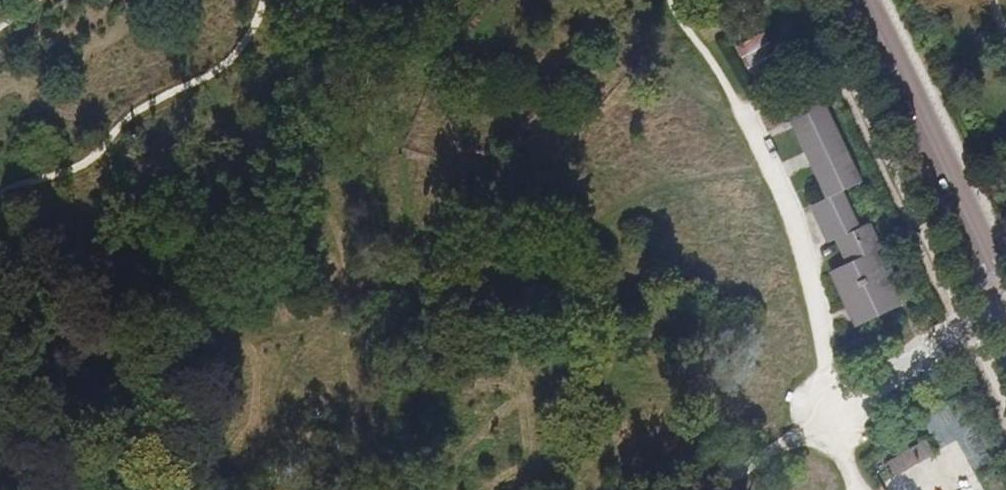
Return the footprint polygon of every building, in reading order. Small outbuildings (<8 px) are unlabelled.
[(763,44),(744,52),(749,65),(768,57),(763,44)] [(819,86),(782,103),(826,197),(810,205),(828,242),(835,239),(846,263),(829,270),(855,326),(903,304),(878,250),(883,248),(871,222),(861,226),(844,189),(863,180),(819,86)] [(886,457),(893,474),(934,457),(927,440),(886,457)]
